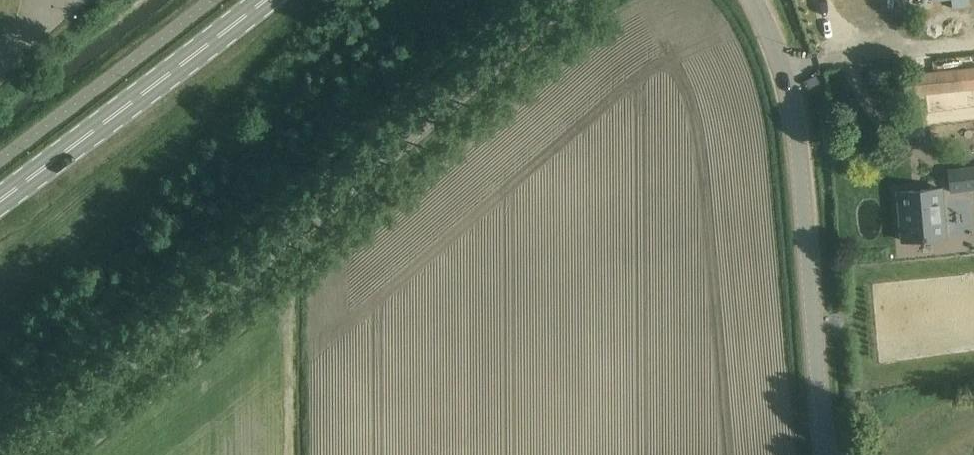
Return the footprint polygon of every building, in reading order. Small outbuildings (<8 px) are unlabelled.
[(973,88),(973,66),(904,74),(907,95),(973,88)] [(871,82),(882,80),(881,69),(869,70),(871,82)] [(948,171),(951,191),(973,188),(973,184),(972,167),(948,171)] [(903,241),(923,239),(945,237),(940,188),(899,192),(903,241)]
